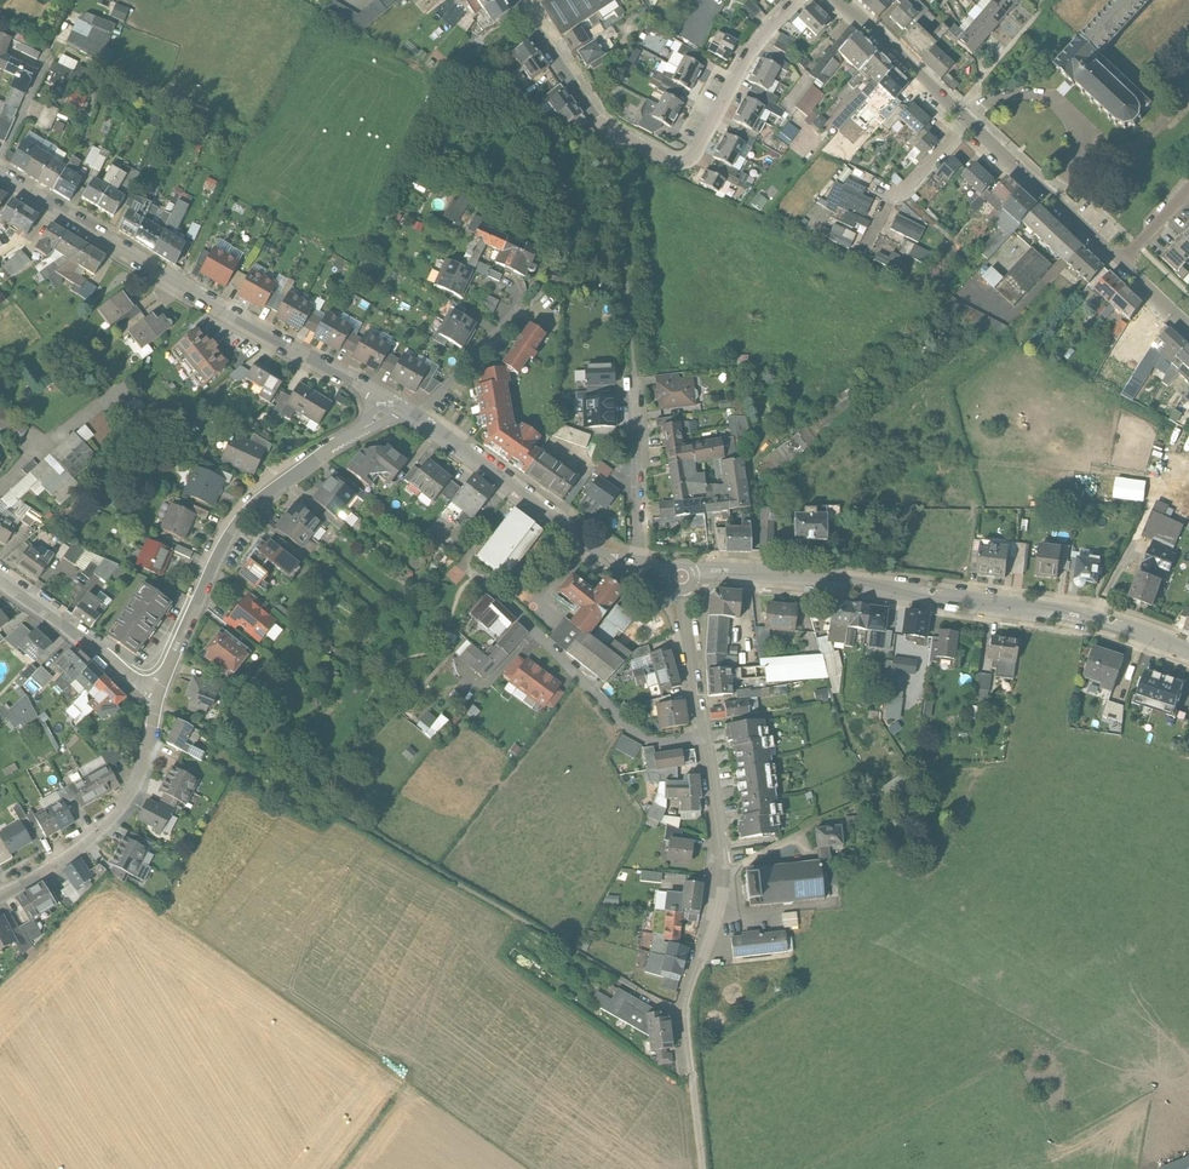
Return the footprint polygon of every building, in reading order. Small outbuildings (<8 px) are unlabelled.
[(321,13),(331,18),(339,4),(332,0),(321,13)] [(391,7),(385,0),(377,0),(376,1),(385,12),(391,7)] [(476,16),(478,15),(479,14),(484,11),(483,10),(497,0),(470,0),(466,2),(476,16)] [(510,11),(503,0),(497,0),(483,10),(484,11),(479,14),(484,19),(477,24),(472,32),(480,37),(483,32),(500,19),(510,11)] [(598,13),(617,0),(547,0),(540,4),(561,37),(571,31),(589,19),(598,13)] [(756,17),(761,11),(750,0),(748,0),(744,5),(756,17)] [(867,9),(876,0),(857,0),(867,9)] [(867,9),(877,19),(893,3),(890,0),(876,0),(867,9)] [(897,0),(902,5),(890,17),(903,30),(918,14),(907,3),(911,0),(897,0)] [(943,0),(938,5),(942,9),(947,3),(943,0)] [(1006,16),(1015,6),(1008,0),(993,0),(991,3),(1006,16)] [(1055,67),(1070,82),(1074,85),(1076,83),(1084,91),(1082,93),(1083,94),(1085,92),(1093,99),(1091,101),(1092,103),(1094,101),(1102,108),(1100,110),(1101,111),(1103,109),(1110,116),(1109,118),(1110,119),(1112,117),(1117,122),(1115,124),(1116,125),(1118,123),(1124,126),(1124,128),(1126,129),(1126,126),(1133,125),(1134,127),(1136,126),(1134,124),(1139,119),(1141,120),(1142,118),(1140,117),(1141,111),(1148,109),(1152,105),(1143,96),(1143,95),(1142,96),(1136,90),(1137,90),(1136,89),(1135,90),(1128,82),(1128,81),(1127,80),(1127,81),(1119,74),(1120,73),(1119,72),(1118,73),(1110,66),(1111,65),(1110,64),(1109,65),(1101,57),(1154,0),(1117,0),(1055,67)] [(379,17),(385,12),(376,1),(370,6),(379,17)] [(114,3),(109,16),(123,21),(128,8),(114,3)] [(798,18),(808,28),(822,13),(813,3),(800,16),(798,18)] [(983,12),(998,25),(1006,16),(991,3),(983,12)] [(331,18),(337,22),(345,8),(339,4),(331,18)] [(744,5),(739,10),(751,22),(756,17),(744,5)] [(373,22),(379,17),(370,6),(364,10),(373,22)] [(621,6),(614,11),(618,18),(626,13),(621,6)] [(337,22),(344,25),(352,11),(345,8),(337,22)] [(637,15),(643,20),(649,14),(643,8),(637,15)] [(367,27),(373,22),(364,10),(358,15),(367,27)] [(359,34),(367,27),(358,15),(352,11),(344,25),(359,34)] [(934,47),(944,36),(949,31),(942,24),(931,36),(931,40),(923,32),(936,19),(929,11),(899,42),(920,62),(934,47)] [(117,25),(85,12),(80,24),(94,30),(84,54),(112,66),(121,44),(111,40),(117,25)] [(985,31),(990,35),(998,25),(983,12),(975,21),(985,31)] [(599,20),(602,18),(598,13),(589,19),(592,24),(593,25),(599,21),(599,20)] [(792,24),(798,18),(800,16),(796,13),(788,21),(792,24)] [(822,13),(808,28),(817,37),(832,22),(822,13)] [(729,22),(720,15),(714,22),(726,26),(729,22)] [(967,31),(981,45),(990,35),(985,31),(975,21),(967,31)] [(606,30),(601,23),(592,29),(587,33),(588,35),(587,36),(582,28),(562,40),(571,54),(593,39),(606,30)] [(94,30),(80,24),(75,35),(73,34),(67,47),(84,54),(94,30)] [(595,68),(604,62),(601,59),(607,55),(600,45),(617,34),(620,32),(615,24),(606,30),(593,39),(595,42),(577,53),(587,68),(592,64),(595,68)] [(959,41),(957,43),(972,56),(981,45),(967,31),(964,34),(954,25),(949,30),(959,39),(959,41)] [(809,75),(816,80),(837,52),(843,46),(857,33),(850,27),(830,50),(828,48),(823,53),(826,55),(809,75)] [(955,45),(957,43),(959,41),(959,39),(949,30),(949,31),(944,36),(955,45)] [(718,32),(708,51),(727,61),(737,43),(718,32)] [(15,33),(12,40),(30,50),(34,43),(15,33)] [(877,53),(857,33),(843,46),(837,52),(816,80),(814,83),(821,89),(842,62),(841,57),(841,56),(858,73),(859,74),(877,53)] [(777,41),(791,48),(795,41),(781,34),(777,41)] [(6,54),(9,46),(12,40),(0,35),(0,52),(6,54)] [(30,50),(12,40),(9,46),(27,55),(30,50)] [(511,54),(515,60),(521,68),(539,55),(529,41),(511,54)] [(773,47),(788,55),(791,48),(777,41),(773,47)] [(678,68),(697,79),(703,67),(692,61),(697,52),(682,44),(677,53),(684,57),(678,68)] [(920,62),(931,71),(944,57),(934,47),(920,62)] [(5,73),(10,60),(5,57),(6,54),(0,52),(0,71),(5,73)] [(893,69),(877,53),(859,74),(858,73),(848,84),(854,90),(864,79),(866,81),(864,83),(867,86),(861,92),(862,93),(838,117),(845,124),(864,102),(877,86),(879,87),(893,69)] [(526,76),(530,81),(548,68),(539,55),(521,68),(520,68),(512,76),(513,76),(504,85),(514,95),(520,88),(517,85),(524,78),(520,75),(523,72),(526,76)] [(967,55),(964,59),(971,65),(974,61),(967,55)] [(81,63),(65,56),(61,65),(57,63),(52,75),(55,76),(51,84),(69,91),(81,63)] [(636,61),(629,57),(627,62),(634,65),(636,61)] [(944,57),(931,71),(941,80),(954,65),(944,57)] [(788,72),(791,66),(776,58),(773,64),(761,58),(755,70),(774,80),(781,68),(788,72)] [(35,71),(10,60),(5,73),(16,78),(1,114),(13,119),(14,119),(35,71)] [(661,83),(676,91),(679,85),(690,91),(697,79),(678,68),(674,75),(657,71),(653,79),(661,83)] [(909,84),(893,69),(879,87),(882,90),(894,101),(901,93),(908,84),(909,84)] [(768,92),(774,80),(755,70),(748,82),(764,90),(761,97),(775,105),(779,98),(768,92)] [(952,92),(958,85),(948,75),(941,82),(952,92)] [(468,80),(461,78),(459,83),(465,86),(468,80)] [(649,83),(658,88),(660,83),(652,78),(649,83)] [(676,91),(661,83),(657,90),(664,93),(657,106),(677,116),(683,104),(672,98),(676,91)] [(548,122),(574,103),(560,85),(544,97),(549,102),(548,103),(554,110),(552,112),(550,111),(544,115),(548,122)] [(808,91),(820,101),(825,95),(812,85),(808,91)] [(816,106),(820,101),(808,91),(803,97),(816,106)] [(73,94),(67,108),(80,114),(82,111),(84,112),(89,102),(73,94)] [(786,111),(775,105),(761,97),(757,103),(746,97),(739,109),(759,119),(764,109),(781,119),(786,111)] [(812,112),(816,106),(803,97),(799,102),(812,112)] [(659,121),(671,128),(677,116),(657,106),(647,100),(640,111),(645,113),(638,126),(652,134),(659,121)] [(808,117),(812,112),(799,102),(795,108),(808,117)] [(573,133),(577,130),(588,122),(574,103),(548,122),(552,128),(557,124),(557,121),(557,120),(560,118),(566,127),(570,124),(574,129),(571,131),(573,133)] [(902,121),(908,126),(921,112),(911,103),(902,113),(897,108),(881,126),(888,132),(898,121),(900,123),(902,121)] [(752,131),(759,119),(739,109),(733,121),(744,127),(741,133),(756,141),(759,134),(752,131)] [(48,112),(40,131),(56,137),(64,119),(48,112)] [(914,147),(926,135),(921,131),(931,121),(921,112),(908,126),(913,132),(912,133),(914,135),(908,141),(914,147)] [(1,114),(0,116),(0,143),(4,145),(16,120),(14,119),(13,119),(1,114)] [(824,125),(817,120),(813,124),(820,130),(824,125)] [(787,146),(793,138),(783,130),(777,138),(787,146)] [(756,141),(741,133),(737,140),(726,134),(720,145),(739,156),(745,144),(752,148),(756,141)] [(914,161),(915,159),(919,163),(938,143),(927,134),(926,135),(914,147),(915,148),(908,155),(914,161)] [(603,143),(599,137),(593,143),(601,146),(603,143)] [(10,165),(25,174),(38,153),(40,150),(25,141),(10,165)] [(733,167),(739,156),(720,145),(713,158),(724,164),(721,170),(736,178),(739,171),(733,167)] [(39,183),(52,162),(38,153),(25,174),(39,183)] [(92,170),(98,157),(90,153),(84,166),(92,170)] [(856,165),(859,163),(860,160),(859,157),(855,156),(852,158),(851,161),(853,164),(856,165)] [(106,161),(98,157),(92,170),(99,173),(106,161)] [(934,177),(939,181),(944,176),(950,181),(956,175),(962,168),(963,167),(953,157),(934,177)] [(80,164),(72,159),(68,168),(66,171),(53,192),(70,202),(81,182),(72,177),(73,176),(80,164)] [(39,184),(53,192),(66,171),(52,162),(39,183),(39,184)] [(965,183),(967,181),(972,186),(985,172),(976,163),(966,173),(962,168),(956,175),(965,183)] [(852,172),(847,168),(838,179),(843,183),(846,179),(852,172)] [(93,181),(82,200),(98,210),(120,174),(118,173),(113,169),(103,186),(93,181)] [(706,170),(699,183),(719,193),(726,181),(738,187),(741,181),(736,178),(721,170),(717,177),(706,170)] [(121,190),(131,195),(140,175),(132,171),(121,190)] [(976,213),(991,196),(986,191),(995,181),(985,172),(972,186),(978,192),(975,194),(980,198),(970,208),(976,213)] [(749,176),(742,173),(739,179),(746,183),(749,176)] [(126,177),(120,174),(98,210),(113,219),(124,200),(115,195),(126,177)] [(991,223),(992,223),(993,222),(997,217),(1022,191),(1008,177),(993,194),(1002,202),(986,219),(991,223)] [(851,212),(864,218),(871,203),(863,199),(867,190),(845,180),(841,187),(832,183),(824,200),(851,212)] [(738,186),(746,191),(749,186),(741,182),(738,186)] [(144,203),(151,206),(157,192),(151,189),(144,203)] [(471,200),(456,190),(441,215),(456,224),(471,200)] [(1021,222),(1038,205),(1022,191),(997,217),(993,222),(1001,229),(980,252),(989,260),(1022,223),(1021,222)] [(751,203),(760,211),(768,202),(759,194),(751,203)] [(915,194),(911,198),(916,203),(920,199),(915,194)] [(135,205),(138,199),(131,195),(125,208),(131,211),(135,205)] [(178,203),(199,213),(203,205),(182,195),(178,203)] [(22,208),(12,202),(1,220),(11,226),(22,208)] [(134,242),(149,209),(151,206),(144,203),(141,208),(137,218),(130,214),(128,213),(118,233),(134,242)] [(167,225),(163,234),(170,239),(174,231),(177,232),(185,214),(187,216),(186,218),(199,224),(201,221),(196,219),(199,213),(178,203),(173,212),(171,218),(167,225)] [(131,211),(130,214),(137,218),(141,208),(135,205),(131,211)] [(833,212),(844,217),(847,211),(836,206),(833,212)] [(1069,265),(1068,265),(1084,248),(1040,207),(1024,225),(1068,266),(1069,265)] [(22,208),(11,226),(28,236),(39,218),(22,208)] [(163,234),(167,225),(161,222),(159,227),(160,231),(159,232),(148,225),(150,224),(156,212),(152,210),(149,209),(134,242),(154,254),(163,234)] [(168,209),(165,215),(171,218),(173,212),(168,209)] [(848,212),(847,211),(844,217),(855,223),(858,216),(849,212),(848,212)] [(844,217),(833,212),(830,218),(841,223),(844,217)] [(161,222),(167,225),(171,218),(165,215),(161,222)] [(888,230),(918,244),(925,230),(895,215),(888,230)] [(844,217),(841,223),(852,228),(855,223),(844,217)] [(1187,224),(1181,229),(1184,232),(1179,237),(1182,239),(1188,246),(1188,226),(1187,224)] [(829,233),(823,230),(818,239),(849,254),(857,237),(833,225),(829,233)] [(55,253),(66,235),(51,226),(35,252),(46,259),(51,250),(55,253)] [(500,252),(495,264),(505,269),(510,257),(519,261),(514,273),(525,278),(538,250),(526,245),(525,247),(480,226),(473,240),(485,245),(500,252)] [(163,234),(154,254),(174,267),(185,247),(170,239),(163,234)] [(106,259),(66,235),(55,253),(64,259),(55,264),(60,272),(56,275),(62,279),(69,283),(73,276),(78,267),(94,277),(106,259)] [(1182,239),(1178,243),(1175,241),(1170,247),(1188,263),(1188,262),(1188,246),(1182,239)] [(473,240),(471,245),(483,250),(485,245),(473,240)] [(903,246),(913,252),(916,246),(906,241),(903,246)] [(461,268),(475,275),(484,279),(485,277),(488,270),(476,264),(483,250),(471,245),(461,268)] [(913,252),(903,246),(900,252),(910,258),(913,252)] [(1165,252),(1167,255),(1163,260),(1177,273),(1176,274),(1183,281),(1188,275),(1188,274),(1188,273),(1188,272),(1188,264),(1188,263),(1170,247),(1165,252)] [(1015,307),(1047,272),(1047,262),(1032,248),(1003,280),(992,269),(984,278),(1015,307)] [(1068,265),(1069,265),(1090,285),(1105,268),(1084,248),(1068,265)] [(203,270),(200,275),(213,282),(226,258),(214,251),(210,257),(203,270)] [(11,279),(16,276),(31,263),(21,252),(7,265),(5,262),(2,265),(3,267),(2,267),(3,269),(11,279)] [(203,253),(196,267),(203,270),(210,257),(203,253)] [(906,269),(877,254),(872,262),(901,277),(906,269)] [(239,265),(226,258),(213,282),(225,289),(227,286),(235,272),(239,265)] [(445,261),(439,274),(468,288),(475,275),(461,268),(445,261)] [(48,280),(56,275),(60,272),(55,264),(40,275),(45,283),(48,280)] [(1110,305),(1126,288),(1105,268),(1090,285),(1088,288),(1099,297),(1102,297),(1110,305)] [(488,270),(485,277),(499,283),(502,276),(488,270)] [(241,276),(235,272),(227,286),(233,290),(241,276)] [(251,273),(248,279),(240,293),(238,296),(250,304),(264,280),(251,273)] [(439,274),(433,286),(462,300),(468,288),(439,274)] [(52,286),(62,279),(56,275),(48,280),(52,286)] [(96,290),(73,276),(69,283),(74,286),(70,292),(88,303),(96,290)] [(248,279),(241,276),(233,290),(240,293),(248,279)] [(264,280),(250,304),(263,311),(265,308),(274,291),(276,287),(264,280)] [(537,291),(525,304),(530,309),(550,289),(545,284),(540,290),(536,286),(534,288),(537,291)] [(1071,295),(1076,300),(1082,292),(1077,288),(1071,295)] [(1135,313),(1141,302),(1126,288),(1110,305),(1111,305),(1107,309),(1103,314),(1107,318),(1116,309),(1122,315),(1122,314),(1130,321),(1135,313)] [(274,291),(265,308),(271,311),(278,297),(280,295),(274,291)] [(122,295),(98,312),(110,328),(118,322),(132,311),(132,310),(128,305),(129,304),(122,295)] [(288,295),(285,301),(277,315),(275,319),(287,326),(301,302),(288,295)] [(484,295),(477,308),(493,315),(499,302),(484,295)] [(958,301),(953,296),(943,305),(948,310),(953,313),(959,302),(958,301)] [(278,297),(271,311),(277,315),(285,301),(278,297)] [(313,309),(301,302),(287,326),(300,333),(303,329),(312,311),(313,309)] [(959,302),(953,313),(959,316),(965,305),(959,302)] [(449,310),(450,311),(462,317),(465,311),(453,304),(449,310)] [(1097,319),(1103,314),(1107,309),(1102,304),(1094,313),(1093,316),(1097,319)] [(971,308),(965,305),(959,316),(965,320),(971,308)] [(136,307),(132,310),(132,311),(118,322),(122,328),(141,314),(136,307)] [(978,312),(971,308),(965,320),(968,322),(972,323),(978,312)] [(319,315),(312,311),(303,329),(309,332),(317,319),(319,315)] [(443,323),(471,339),(475,331),(473,330),(476,325),(462,317),(450,311),(443,323)] [(984,315),(978,312),(972,323),(978,327),(984,315)] [(141,314),(122,328),(118,332),(124,340),(129,336),(128,335),(146,321),(141,314)] [(327,315),(323,322),(315,336),(313,339),(326,346),(339,322),(327,315)] [(991,318),(984,315),(978,327),(984,331),(991,318)] [(128,335),(129,336),(136,344),(142,340),(147,348),(171,330),(172,328),(172,326),(172,325),(171,324),(169,323),(168,323),(166,323),(162,318),(156,323),(152,317),(146,321),(128,335)] [(997,322),(991,318),(984,331),(991,334),(997,322)] [(317,319),(309,332),(309,333),(315,336),(323,322),(317,319)] [(1121,320),(1109,335),(1118,340),(1127,325),(1121,320)] [(339,322),(326,346),(339,353),(341,348),(351,331),(352,329),(339,322)] [(1003,325),(997,322),(991,334),(993,335),(997,337),(1003,325)] [(443,323),(436,335),(448,342),(462,350),(465,345),(467,346),(471,339),(443,323)] [(1170,329),(1166,325),(1158,337),(1153,344),(1154,345),(1149,351),(1132,378),(1132,379),(1142,386),(1154,368),(1167,375),(1167,376),(1173,365),(1188,347),(1170,329)] [(488,438),(483,446),(525,476),(541,454),(533,448),(540,439),(522,426),(519,430),(513,426),(506,385),(509,384),(507,375),(514,374),(517,376),(529,359),(532,361),(536,355),(533,353),(545,336),(542,334),(541,326),(533,328),(530,326),(502,365),(505,367),(506,370),(480,374),(482,388),(475,389),(482,429),(486,428),(488,438)] [(358,334),(351,331),(341,348),(348,352),(355,338),(358,334)] [(197,332),(171,352),(180,364),(179,365),(192,380),(193,379),(202,390),(225,371),(224,369),(228,366),(221,357),(223,357),(217,349),(213,344),(212,344),(206,337),(203,339),(197,332)] [(448,342),(436,335),(435,334),(431,341),(444,348),(448,342)] [(365,335),(361,342),(354,355),(352,359),(364,366),(377,342),(365,335)] [(361,342),(355,338),(348,352),(354,355),(361,342)] [(377,342),(364,366),(377,373),(379,369),(387,356),(390,349),(377,342)] [(1188,382),(1188,347),(1173,365),(1167,376),(1167,375),(1162,383),(1169,387),(1180,374),(1188,382)] [(1070,349),(1065,354),(1068,358),(1074,353),(1070,349)] [(387,356),(379,369),(386,372),(393,359),(387,356)] [(403,356),(399,362),(392,376),(390,380),(402,387),(416,363),(403,356)] [(393,359),(386,372),(385,373),(392,376),(399,362),(393,359)] [(427,370),(416,363),(402,387),(415,394),(417,390),(428,370),(427,370)] [(429,397),(440,386),(431,381),(438,369),(431,364),(427,370),(428,370),(417,390),(429,397)] [(284,381),(256,365),(250,374),(246,381),(254,386),(255,384),(264,390),(259,399),(269,405),(284,381)] [(588,368),(585,368),(586,383),(585,383),(585,385),(586,385),(586,386),(587,386),(609,385),(613,385),(613,368),(611,368),(611,367),(588,367),(588,368)] [(229,378),(238,384),(246,381),(250,374),(241,368),(229,378)] [(656,377),(657,384),(674,382),(673,374),(656,377)] [(674,382),(657,384),(660,410),(695,406),(694,401),(696,401),(698,398),(697,392),(694,390),(691,390),(690,380),(674,382)] [(291,400),(286,408),(286,409),(318,428),(332,405),(299,385),(291,400)] [(597,393),(587,393),(576,394),(576,402),(584,401),(597,400),(597,393)] [(286,408),(291,400),(284,395),(274,412),(282,416),(286,409),(286,408)] [(146,409),(136,398),(126,408),(136,419),(146,409)] [(614,414),(614,400),(597,400),(584,401),(584,414),(614,414)] [(714,403),(715,412),(734,409),(732,400),(714,403)] [(0,411),(0,433),(18,446),(28,431),(0,411)] [(1170,420),(1170,421),(1175,423),(1181,414),(1176,411),(1174,413),(1170,420)] [(615,427),(614,414),(584,414),(584,426),(590,428),(615,427)] [(666,451),(667,450),(683,448),(681,437),(690,435),(688,423),(678,424),(677,417),(670,418),(671,425),(662,427),(662,428),(666,451)] [(721,440),(724,459),(741,455),(749,435),(746,426),(746,417),(733,417),(728,418),(729,425),(717,427),(720,441),(721,440)] [(657,428),(662,428),(662,427),(671,425),(670,418),(656,420),(657,428)] [(557,424),(552,437),(586,449),(591,436),(557,424)] [(805,429),(783,446),(794,459),(815,441),(805,429)] [(97,459),(74,435),(38,468),(33,462),(22,472),(28,478),(17,488),(24,496),(30,490),(38,499),(45,492),(60,507),(80,488),(74,481),(97,459)] [(272,447),(253,436),(249,445),(264,452),(268,454),(272,447)] [(230,444),(223,459),(233,464),(234,468),(251,476),(258,461),(260,462),(264,452),(249,445),(233,438),(232,441),(231,441),(229,444),(230,444)] [(667,450),(669,466),(684,463),(684,466),(693,464),(714,460),(721,459),(724,459),(721,440),(720,441),(683,448),(667,450)] [(363,451),(347,472),(370,490),(378,479),(389,487),(407,464),(386,449),(383,453),(381,451),(369,452),(367,454),(363,451)] [(541,454),(525,476),(562,502),(578,480),(541,454)] [(778,455),(771,461),(768,467),(773,472),(786,465),(778,455)] [(722,463),(721,459),(714,460),(717,479),(722,478),(724,478),(722,463)] [(727,498),(729,511),(748,508),(741,460),(722,463),(724,478),(722,478),(723,487),(725,487),(727,498)] [(421,494),(439,472),(427,462),(419,472),(409,485),(421,494)] [(598,479),(604,483),(613,472),(601,463),(593,474),(598,479)] [(669,466),(672,486),(686,484),(705,485),(704,476),(696,477),(694,474),(693,464),(684,466),(684,463),(669,466)] [(403,480),(409,485),(419,472),(413,468),(403,480)] [(196,470),(184,496),(213,508),(224,484),(224,483),(213,478),(196,470)] [(224,483),(224,484),(229,486),(232,478),(216,471),(213,478),(224,483)] [(451,481),(439,472),(421,494),(433,504),(440,495),(450,482),(451,481)] [(472,477),(462,491),(451,504),(441,517),(453,526),(454,527),(464,514),(473,521),(494,495),(472,477)] [(332,478),(326,486),(324,488),(326,489),(324,492),(345,509),(354,497),(355,497),(346,490),(332,478)] [(604,483),(598,479),(586,495),(606,510),(618,493),(604,483)] [(1097,481),(1096,489),(1129,490),(1129,482),(1097,481)] [(320,482),(317,486),(324,492),(326,489),(324,488),(326,486),(320,482)] [(450,482),(440,495),(451,504),(462,491),(450,482)] [(355,497),(354,497),(362,504),(367,497),(350,484),(346,490),(355,497)] [(712,493),(711,486),(705,485),(686,484),(672,486),(674,503),(688,501),(689,504),(693,503),(692,496),(706,494),(712,493)] [(322,494),(324,492),(317,486),(314,490),(319,494),(321,493),(322,494)] [(725,487),(723,487),(720,488),(720,486),(711,486),(712,493),(706,494),(706,501),(727,498),(725,487)] [(0,502),(0,520),(1,518),(24,496),(17,488),(2,502),(0,502)] [(313,502),(327,513),(335,520),(336,520),(343,525),(352,514),(345,509),(324,492),(322,494),(321,493),(319,494),(313,502)] [(703,502),(704,514),(722,512),(729,511),(727,498),(706,501),(703,502)] [(688,501),(674,503),(676,517),(704,514),(703,502),(693,503),(689,504),(688,501)] [(660,503),(661,518),(676,517),(674,503),(660,503)] [(23,506),(13,518),(30,530),(40,517),(23,506)] [(172,506),(160,531),(184,542),(189,532),(190,532),(191,530),(190,530),(191,527),(192,528),(193,526),(192,525),(195,518),(196,517),(191,515),(172,506)] [(291,513),(286,519),(310,538),(319,527),(320,526),(319,525),(307,516),(296,507),(295,508),(294,508),(291,508),(289,510),(290,513),(291,513)] [(827,520),(836,520),(836,517),(839,517),(839,507),(815,507),(815,510),(794,510),(794,542),(827,541),(827,520)] [(196,517),(195,518),(205,523),(209,515),(194,508),(191,515),(196,517)] [(311,510),(307,516),(319,525),(320,526),(319,527),(325,532),(330,525),(322,519),(311,510)] [(543,533),(514,510),(477,558),(497,574),(506,581),(543,533)] [(760,512),(761,549),(775,549),(775,541),(772,541),(772,521),(790,521),(790,510),(763,510),(760,512)] [(729,511),(722,512),(723,520),(725,520),(725,524),(730,523),(732,521),(730,521),(729,511)] [(322,519),(330,525),(339,532),(344,526),(343,525),(336,520),(335,520),(327,513),(322,519)] [(726,530),(727,552),(751,553),(749,519),(749,516),(742,515),(741,530),(726,530)] [(434,551),(453,526),(441,517),(422,541),(434,551)] [(1,518),(0,520),(0,543),(6,547),(17,528),(1,518)] [(278,529),(277,530),(287,538),(302,550),(311,538),(310,538),(286,519),(278,529)] [(277,530),(278,529),(270,523),(265,530),(282,544),(287,538),(277,530)] [(719,552),(727,552),(726,530),(716,529),(719,552)] [(137,567),(136,568),(160,578),(172,553),(148,542),(143,553),(143,552),(142,554),(145,555),(139,568),(137,567)] [(249,565),(238,577),(256,592),(267,578),(261,573),(268,565),(288,581),(299,567),(269,543),(259,555),(255,553),(247,563),(249,565)] [(1027,545),(1017,544),(1015,558),(1013,574),(1023,575),(1027,545)] [(61,563),(63,559),(70,550),(63,546),(59,552),(55,549),(51,555),(50,555),(54,558),(61,563)] [(978,569),(977,574),(1006,577),(1006,573),(1008,557),(1009,548),(990,546),(990,549),(980,548),(980,554),(978,569)] [(1040,546),(1036,572),(1047,574),(1047,577),(1058,578),(1060,561),(1061,549),(1040,546)] [(1060,561),(1068,562),(1070,547),(1062,546),(1061,549),(1060,561)] [(31,547),(17,567),(38,582),(50,565),(50,564),(54,558),(50,555),(51,555),(41,548),(38,552),(31,547)] [(70,550),(63,559),(75,568),(86,553),(72,547),(70,550)] [(177,547),(174,554),(190,561),(192,554),(177,547)] [(1169,571),(1174,557),(1150,548),(1140,575),(1154,580),(1155,580),(1159,568),(1169,571)] [(978,569),(980,554),(972,553),(971,568),(978,569)] [(1015,558),(1008,557),(1006,573),(1013,574),(1015,558)] [(1076,572),(1075,580),(1075,583),(1075,584),(1077,586),(1078,587),(1079,587),(1081,587),(1082,587),(1084,587),(1085,586),(1086,585),(1086,583),(1086,582),(1097,583),(1098,575),(1102,575),(1103,568),(1099,567),(1100,558),(1089,557),(1089,560),(1071,558),(1069,571),(1076,572)] [(99,569),(93,576),(106,586),(119,568),(104,561),(99,569)] [(91,563),(81,576),(89,582),(93,576),(99,569),(91,563)] [(1139,574),(1130,598),(1152,606),(1160,582),(1155,580),(1154,580),(1140,575),(1139,574)] [(571,626),(582,634),(586,637),(601,618),(602,619),(608,612),(606,611),(621,593),(615,588),(616,587),(613,585),(612,586),(606,581),(594,596),(572,577),(559,593),(582,611),(572,625),(571,626)] [(143,587),(127,609),(155,628),(171,606),(143,587)] [(711,591),(709,617),(727,618),(739,619),(741,593),(711,591)] [(253,606),(256,608),(260,604),(250,596),(245,602),(252,607),(253,606)] [(471,616),(479,622),(487,612),(495,604),(487,597),(471,616)] [(252,607),(245,602),(231,619),(231,620),(237,625),(249,634),(249,637),(251,637),(251,639),(254,639),(259,643),(260,642),(263,642),(266,638),(266,635),(274,625),(269,620),(268,621),(255,610),(256,608),(253,606),(252,607)] [(832,603),(827,640),(837,642),(839,630),(840,631),(841,627),(848,628),(851,605),(832,603)] [(268,621),(269,620),(273,614),(260,604),(256,608),(255,610),(268,621)] [(514,623),(495,604),(487,612),(479,622),(489,630),(497,621),(507,630),(514,623)] [(81,605),(73,617),(92,630),(100,619),(81,605)] [(852,647),(854,632),(852,630),(852,629),(865,630),(869,607),(851,605),(848,628),(845,646),(852,647)] [(634,620),(617,606),(592,638),(606,649),(620,632),(623,634),(634,620)] [(796,609),(768,606),(765,628),(793,632),(796,609)] [(869,607),(865,630),(872,631),(872,635),(873,635),(872,647),(882,648),(887,610),(869,607)] [(155,628),(127,609),(107,637),(135,657),(155,628)] [(907,612),(903,638),(904,640),(912,641),(913,636),(924,637),(927,615),(907,612)] [(1188,615),(1182,613),(1173,626),(1183,630),(1188,615)] [(9,625),(0,615),(0,632),(9,625)] [(231,620),(231,619),(228,617),(223,623),(229,629),(232,631),(237,625),(231,620)] [(717,631),(717,624),(727,625),(727,618),(709,617),(708,630),(717,631)] [(551,640),(556,643),(565,651),(567,653),(582,634),(571,626),(572,625),(565,619),(550,640),(551,640)] [(497,621),(489,630),(500,639),(505,633),(507,630),(497,621)] [(724,657),(727,625),(717,624),(717,631),(708,630),(705,656),(707,672),(724,671),(724,657)] [(527,635),(516,625),(493,652),(491,649),(483,657),(471,670),(483,681),(513,650),(527,635)] [(22,627),(4,642),(17,654),(19,651),(18,650),(32,636),(22,627)] [(232,631),(229,629),(225,634),(231,639),(235,633),(232,631)] [(219,635),(218,635),(203,654),(204,655),(205,654),(208,657),(205,660),(204,661),(227,679),(227,678),(230,674),(233,677),(233,678),(234,678),(249,660),(248,659),(251,656),(247,653),(248,652),(231,639),(225,634),(221,631),(221,632),(219,635)] [(937,658),(938,658),(953,660),(957,634),(940,631),(938,644),(937,658)] [(32,636),(18,650),(19,651),(34,665),(52,647),(36,632),(32,636)] [(586,637),(582,634),(567,653),(566,654),(567,655),(605,685),(630,657),(613,643),(606,653),(586,637)] [(765,634),(757,635),(759,653),(767,652),(765,634)] [(1018,642),(990,638),(988,660),(992,660),(991,669),(996,669),(995,677),(1013,679),(1018,642)] [(937,658),(938,644),(931,643),(929,662),(937,663),(938,658),(937,658)] [(651,657),(651,656),(648,646),(637,650),(635,652),(638,661),(644,659),(651,657)] [(483,657),(472,647),(460,659),(471,670),(483,657)] [(729,657),(724,657),(724,671),(730,671),(736,670),(737,648),(730,648),(729,657)] [(1123,658),(1094,648),(1084,677),(1103,683),(1101,688),(1112,692),(1113,687),(1114,687),(1123,658)] [(644,677),(656,674),(675,668),(670,651),(651,656),(651,657),(644,659),(647,669),(642,671),(644,677)] [(81,678),(91,666),(78,654),(76,656),(72,652),(57,668),(71,681),(66,687),(69,690),(76,683),(81,678)] [(822,656),(807,657),(808,680),(819,679),(816,666),(824,664),(823,661),(822,656)] [(731,678),(735,677),(741,681),(766,679),(767,683),(808,680),(807,657),(764,660),(765,668),(736,670),(730,671),(731,678)] [(838,657),(823,661),(824,664),(826,673),(841,668),(838,657)] [(916,663),(892,659),(887,697),(900,699),(904,673),(914,675),(916,663)] [(516,672),(521,665),(515,660),(504,674),(513,681),(518,673),(516,672)] [(518,673),(513,681),(519,685),(516,689),(517,690),(512,697),(522,703),(527,697),(543,675),(540,672),(535,668),(534,668),(526,662),(523,666),(521,665),(516,672),(518,673)] [(826,673),(824,664),(816,666),(819,679),(828,678),(826,673)] [(76,683),(89,696),(95,689),(94,689),(104,679),(91,666),(81,678),(76,683)] [(31,680),(38,673),(31,667),(19,680),(26,686),(31,680)] [(680,686),(675,668),(656,674),(661,692),(680,686)] [(38,673),(31,680),(43,691),(53,680),(41,669),(38,673)] [(644,677),(642,671),(632,674),(636,687),(646,684),(644,677)] [(724,671),(707,672),(708,698),(732,696),(731,678),(730,671),(724,671)] [(1141,680),(1138,688),(1140,689),(1137,697),(1142,699),(1140,705),(1168,714),(1170,708),(1175,710),(1178,702),(1179,702),(1182,694),(1180,693),(1183,684),(1175,681),(1175,680),(1168,678),(1169,676),(1162,674),(1162,675),(1154,673),(1154,674),(1146,671),(1143,681),(1141,680)] [(546,677),(543,675),(527,697),(537,704),(540,700),(546,705),(557,690),(557,691),(560,686),(551,680),(552,680),(547,676),(546,677)] [(975,675),(974,690),(989,692),(990,677),(975,675)] [(118,709),(126,701),(104,679),(94,689),(95,689),(89,696),(95,702),(89,708),(94,713),(99,718),(103,723),(109,717),(111,719),(120,711),(118,709)] [(69,690),(66,687),(60,680),(56,685),(58,687),(56,689),(63,696),(69,690)] [(213,689),(193,681),(186,699),(191,701),(187,712),(204,718),(208,708),(212,710),(215,701),(214,700),(218,690),(213,689)] [(519,685),(513,681),(509,684),(516,689),(519,685)] [(213,689),(218,690),(227,699),(230,693),(221,684),(217,682),(213,689)] [(761,684),(741,685),(742,691),(736,691),(737,700),(748,699),(748,693),(761,692),(761,684)] [(557,690),(546,705),(553,710),(564,695),(557,691),(557,690)] [(540,700),(537,704),(543,709),(546,705),(540,700)] [(1103,716),(1122,723),(1124,707),(1108,701),(1103,716)] [(687,726),(683,702),(657,707),(661,730),(687,726)] [(726,719),(749,716),(747,702),(724,705),(726,719)] [(37,720),(31,708),(15,722),(23,732),(37,720)] [(94,713),(89,708),(77,719),(82,724),(94,713)] [(94,713),(82,724),(81,726),(85,730),(99,718),(94,713)] [(736,754),(737,763),(769,759),(768,747),(769,747),(768,739),(765,740),(763,723),(755,724),(755,721),(747,722),(748,725),(726,727),(727,731),(725,731),(726,739),(728,739),(728,743),(729,742),(733,742),(733,749),(734,754),(736,754)] [(178,722),(166,746),(181,754),(184,747),(192,731),(178,722)] [(622,737),(614,750),(634,761),(641,747),(622,737)] [(206,758),(184,747),(181,754),(202,765),(206,758)] [(654,758),(655,758),(653,748),(644,749),(647,772),(655,771),(654,758)] [(107,754),(115,767),(121,763),(113,751),(107,754)] [(655,771),(683,766),(680,753),(655,758),(654,758),(655,771)] [(107,767),(112,776),(119,772),(115,767),(107,754),(101,758),(106,767),(107,767)] [(741,792),(742,802),(774,798),(776,798),(775,789),(771,789),(768,767),(772,767),(771,758),(769,759),(737,763),(739,773),(736,773),(737,779),(738,786),(739,792),(741,792)] [(180,765),(177,772),(191,779),(194,773),(180,765)] [(15,766),(2,771),(4,777),(18,772),(15,766)] [(98,772),(106,785),(115,780),(112,776),(107,767),(106,767),(98,772)] [(173,770),(166,782),(192,795),(198,783),(191,779),(177,772),(173,770)] [(98,772),(84,780),(97,802),(111,794),(106,785),(98,772)] [(684,777),(683,783),(676,783),(676,799),(681,799),(690,799),(688,777),(684,777)] [(699,799),(701,799),(699,777),(688,777),(690,799),(699,799)] [(70,788),(77,801),(83,810),(97,802),(84,780),(70,788)] [(164,796),(178,804),(185,808),(192,795),(166,782),(160,794),(164,796)] [(666,783),(666,793),(666,799),(676,799),(676,783),(666,783)] [(64,792),(71,805),(77,801),(70,788),(64,792)] [(57,796),(61,803),(62,803),(65,808),(71,805),(64,792),(57,796)] [(164,796),(160,803),(175,810),(178,804),(164,796)] [(741,835),(741,839),(762,836),(762,838),(770,837),(769,835),(777,834),(775,817),(778,816),(778,809),(776,810),(774,798),(742,802),(743,810),(741,811),(742,816),(743,823),(739,823),(739,824),(739,827),(738,827),(739,835),(741,835)] [(699,799),(690,799),(681,799),(681,809),(678,809),(678,813),(700,812),(699,799)] [(655,802),(652,809),(664,814),(667,807),(655,802)] [(61,803),(48,811),(61,833),(75,825),(65,808),(62,803),(61,803)] [(170,816),(170,817),(172,819),(176,811),(175,810),(160,803),(157,809),(170,816)] [(138,822),(155,830),(156,835),(160,837),(164,835),(166,831),(164,827),(170,817),(170,816),(157,809),(149,805),(144,814),(142,813),(138,822)] [(18,806),(10,810),(17,823),(25,818),(18,806)] [(34,819),(47,841),(61,833),(48,811),(34,819)] [(861,827),(860,819),(846,820),(847,829),(861,827)] [(0,841),(0,867),(0,868),(13,861),(10,856),(16,853),(15,852),(21,848),(22,850),(31,845),(21,826),(7,833),(9,836),(1,840),(0,838),(0,840),(0,841)] [(680,831),(666,826),(664,841),(670,842),(670,841),(679,843),(680,831)] [(815,832),(818,864),(820,864),(821,873),(827,873),(832,872),(829,850),(843,848),(841,829),(815,832)] [(129,842),(143,850),(146,843),(132,836),(129,842)] [(124,840),(117,853),(141,865),(148,852),(143,850),(129,842),(124,840)] [(670,842),(667,861),(690,864),(693,845),(679,843),(670,841),(670,842)] [(117,853),(110,867),(114,869),(129,876),(144,884),(151,871),(141,865),(117,853)] [(745,871),(749,909),(824,902),(824,901),(829,900),(827,873),(821,873),(820,864),(818,864),(745,871)] [(82,865),(71,870),(83,888),(93,881),(82,865)] [(114,869),(110,876),(124,886),(129,876),(114,869)] [(83,888),(71,870),(63,875),(72,887),(55,899),(60,907),(68,915),(73,909),(64,901),(83,888)] [(642,874),(641,881),(660,883),(660,876),(642,874)] [(683,896),(669,894),(667,913),(681,915),(699,916),(702,885),(684,884),(683,896)] [(21,905),(32,922),(56,908),(43,887),(25,898),(27,902),(21,905)] [(678,943),(681,919),(681,915),(667,913),(655,912),(653,936),(664,937),(663,941),(678,943)] [(782,914),(783,929),(798,927),(797,913),(782,914)] [(15,945),(16,944),(11,935),(2,920),(0,921),(0,953),(15,945)] [(23,934),(30,945),(42,937),(35,926),(23,934)] [(23,934),(20,930),(11,935),(16,944),(15,945),(22,960),(32,949),(30,945),(23,934)] [(733,959),(786,955),(784,935),(731,940),(733,959)] [(650,955),(659,957),(684,964),(687,950),(654,941),(650,955)] [(684,964),(659,957),(657,963),(664,964),(662,972),(680,977),(684,964)] [(625,1024),(638,1001),(617,989),(608,1005),(604,1012),(625,1024)] [(604,1012),(608,1005),(597,997),(592,1003),(604,1012)] [(648,1037),(645,1016),(640,1013),(644,1004),(638,1001),(625,1024),(648,1037)] [(644,1004),(640,1013),(645,1016),(648,1037),(670,1035),(668,1019),(660,1020),(660,1012),(644,1004)] [(670,1035),(648,1037),(650,1052),(656,1051),(667,1050),(672,1049),(670,1035)] [(667,1054),(667,1050),(656,1051),(658,1065),(671,1063),(670,1054),(667,1054)] [(1162,1168),(1188,1168),(1188,1158),(1162,1168)]
